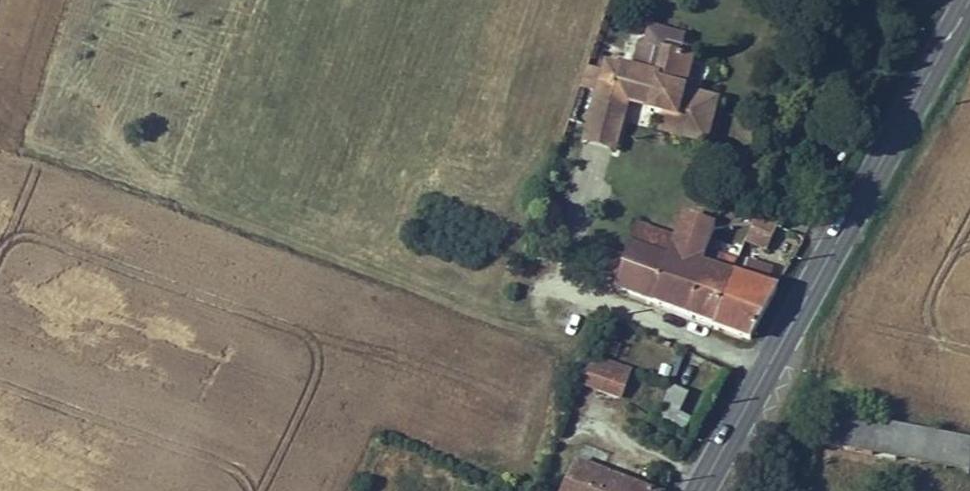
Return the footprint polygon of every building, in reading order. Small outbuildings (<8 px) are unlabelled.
[(664,39),(651,35),(643,60),(656,65),(664,39)] [(597,77),(590,102),(618,111),(625,88),(627,81),(646,87),(645,93),(644,97),(664,103),(659,119),(702,133),(715,91),(682,81),(692,47),(664,39),(656,65),(643,60),(606,49),(603,58),(597,77)] [(603,58),(585,52),(578,71),(597,77),(603,58)] [(627,81),(625,88),(645,93),(646,87),(627,81)] [(618,111),(590,102),(582,127),(611,136),(618,111)] [(760,208),(755,222),(771,229),(775,231),(783,210),(788,212),(793,197),(792,197),(768,187),(760,208)] [(723,208),(726,218),(747,212),(744,201),(723,208)] [(651,291),(682,304),(710,242),(719,221),(685,210),(675,233),(668,251),(651,291)] [(675,233),(638,218),(631,236),(668,251),(675,233)] [(609,243),(598,269),(624,280),(651,291),(668,251),(631,236),(625,250),(609,243)] [(710,242),(682,304),(714,318),(739,260),(740,256),(734,253),(710,242)] [(747,264),(739,260),(714,318),(749,332),(779,278),(771,274),(779,255),(755,244),(747,264)] [(579,351),(569,377),(642,405),(650,376),(579,351)] [(674,377),(661,411),(690,423),(694,411),(683,406),(691,384),(674,377)] [(836,447),(968,472),(969,463),(969,438),(842,414),(836,447)] [(582,458),(567,490),(654,490),(582,458)]
